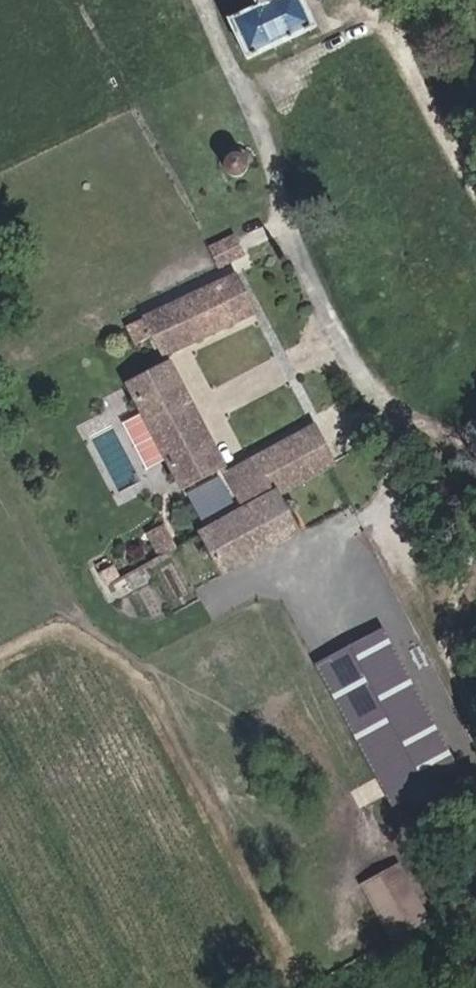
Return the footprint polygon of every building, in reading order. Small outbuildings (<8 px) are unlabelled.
[(249,16),(226,28),(245,70),(307,37),(290,0),(241,0),(249,16)] [(226,172),(223,181),(230,194),(240,193),(246,190),(245,181),(242,174),(237,170),(232,170),(226,172)] [(256,325),(237,289),(134,343),(142,360),(149,355),(158,371),(163,368),(166,373),(256,325)] [(171,385),(135,404),(183,491),(217,474),(171,385)] [(314,436),(262,465),(282,500),(333,471),(314,436)] [(244,521),(282,500),(262,465),(226,484),(244,521)] [(282,500),(244,521),(209,540),(229,579),(302,541),(282,500)] [(154,570),(156,574),(178,619),(207,603),(182,555),(154,570)] [(115,569),(100,577),(108,593),(124,585),(115,569)] [(386,624),(317,654),(382,805),(451,776),(386,624)]
